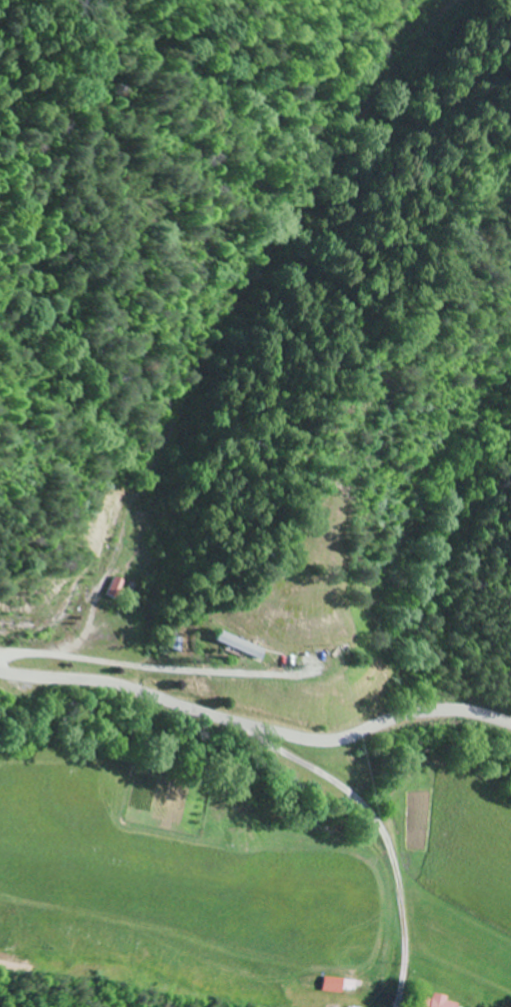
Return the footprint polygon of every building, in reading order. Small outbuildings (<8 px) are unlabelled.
[(212,642),(256,660),(261,649),(217,630),(212,642)] [(346,993),(346,978),(326,978),(325,992),(346,993)] [(457,1003),(447,1002),(447,995),(431,995),(431,998),(421,998),(421,1006),(457,1006),(457,1003)]
